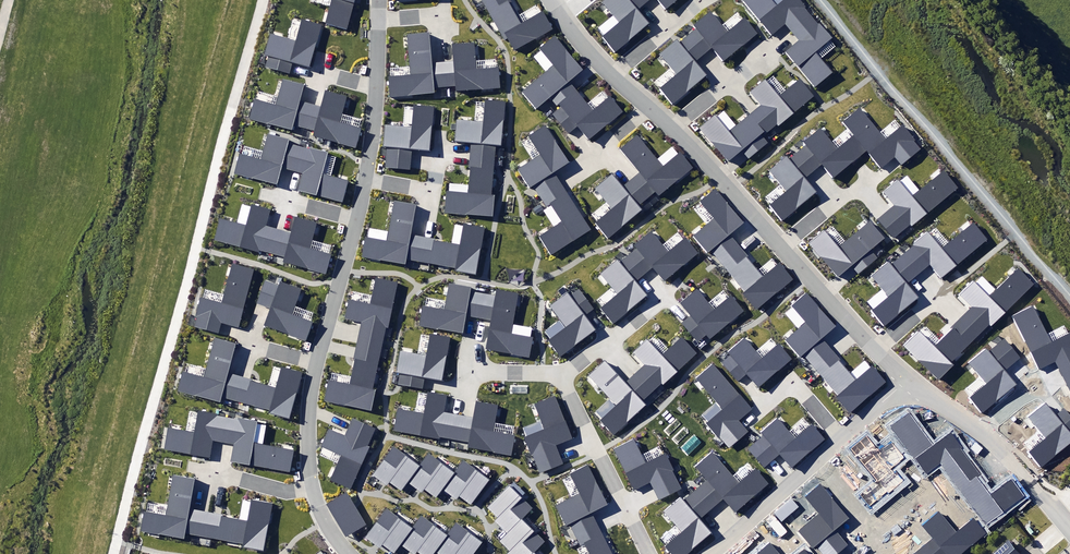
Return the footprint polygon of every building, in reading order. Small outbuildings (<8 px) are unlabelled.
[(330,7),(325,24),(347,30),(355,0),(332,0),(330,7)] [(482,0),(504,40),(508,38),(515,50),(553,29),(543,11),(541,12),(520,24),(516,16),(507,0),(483,0),(482,0)] [(644,0),(603,0),(601,2),(617,22),(599,36),(613,52),(648,24),(636,9),(646,2),(644,0)] [(665,10),(677,0),(657,0),(665,10)] [(811,16),(805,8),(806,7),(801,0),(783,0),(777,5),(772,0),(741,0),(770,34),(786,21),(793,31),(811,16)] [(697,28),(688,36),(703,55),(712,48),(723,62),(758,34),(744,17),(727,31),(711,11),(694,25),(697,28)] [(818,25),(811,16),(793,31),(801,40),(787,52),(816,85),(831,72),(814,52),(832,37),(820,23),(818,25)] [(267,65),(289,72),(292,63),(309,69),(323,24),(302,17),(295,40),(271,33),(264,54),(270,56),(267,65)] [(445,87),(442,62),(431,63),(428,33),(408,35),(411,75),(389,77),(390,96),(434,92),(434,88),(445,87)] [(703,55),(688,36),(679,42),(677,39),(659,54),(676,74),(658,89),(671,105),(706,76),(695,62),(703,55)] [(556,106),(559,104),(576,90),(572,84),(584,74),(555,38),(541,49),(541,50),(553,64),(546,71),(521,91),(535,109),(549,98),(556,106)] [(453,61),(442,62),(445,87),(454,87),(455,91),(500,88),(498,69),(475,71),(473,43),(452,45),(453,61)] [(761,104),(751,113),(765,130),(767,132),(776,124),(778,126),(816,96),(800,77),(779,94),(766,79),(751,92),(761,104)] [(304,127),(311,103),(300,100),(305,84),(282,78),(275,104),(255,99),(250,118),(292,130),(294,124),(304,127)] [(311,103),(304,127),(315,130),(313,135),(355,147),(360,128),(341,122),(348,96),(325,89),(320,106),(311,103)] [(593,110),(576,90),(559,104),(561,107),(552,114),(567,132),(577,123),(589,138),(621,111),(610,97),(593,110)] [(471,144),(470,156),(495,157),(496,146),(503,146),(507,100),(484,98),(482,120),(454,118),(452,142),(471,144)] [(385,168),(411,170),(413,151),(430,152),(434,106),(414,105),(412,128),(385,125),(383,146),(387,146),(385,168)] [(843,123),(853,135),(867,152),(881,170),(895,159),(901,166),(921,150),(904,128),(887,141),(861,109),(843,123)] [(761,134),(765,130),(751,113),(728,132),(715,116),(701,128),(729,162),(742,151),(748,159),(769,142),(761,134)] [(532,186),(539,195),(560,182),(553,172),(570,162),(546,125),(528,136),(540,154),(527,163),(519,167),(516,169),(529,188),(532,186)] [(808,145),(798,152),(814,173),(821,167),(832,180),(867,152),(853,135),(837,148),(821,129),(805,141),(808,145)] [(293,171),(300,146),(289,143),(290,138),(267,132),(260,160),(240,154),(235,173),(277,184),(281,168),(293,171)] [(638,173),(632,178),(648,197),(655,191),(660,197),(694,168),(679,151),(664,164),(637,132),(618,148),(638,173)] [(327,153),(300,146),(293,171),(304,174),(299,189),(342,200),(347,181),(322,174),(327,153)] [(814,173),(798,152),(789,160),(786,157),(769,170),(786,191),(769,205),(782,221),(818,192),(807,178),(814,173)] [(495,161),(495,157),(470,156),(469,167),(471,167),(469,195),(448,193),(447,212),(493,216),(495,194),(492,194),(495,161)] [(877,219),(893,238),(910,224),(911,226),(958,188),(944,171),(913,197),(899,180),(884,192),(895,205),(877,219)] [(648,197),(632,178),(623,186),(612,173),(594,188),(612,209),(595,224),(608,238),(642,209),(638,205),(648,197)] [(590,230),(560,182),(539,195),(546,206),(551,203),(563,221),(539,237),(551,255),(590,230)] [(711,251),(720,261),(738,245),(729,234),(744,221),(715,188),(699,202),(713,219),(693,236),(708,254),(711,251)] [(421,261),(425,237),(412,235),(417,205),(394,201),(387,240),(366,236),(363,256),(406,264),(407,258),(421,261)] [(271,254),(278,229),(264,225),(268,210),(252,206),(246,226),(221,219),(215,239),(258,251),(258,250),(271,254)] [(291,233),(278,229),(271,254),(283,257),(282,262),(327,275),(333,254),(310,247),(317,223),(295,216),(291,233)] [(851,266),(858,274),(877,258),(871,251),(886,238),(870,220),(839,246),(825,230),(808,243),(838,277),(851,266)] [(914,246),(903,254),(920,274),(929,267),(940,280),(989,239),(974,221),(942,247),(929,231),(913,244),(914,246)] [(459,243),(425,237),(421,261),(455,267),(455,271),(476,274),(485,227),(463,223),(459,243)] [(638,249),(629,256),(645,275),(652,269),(664,283),(699,254),(686,238),(668,253),(651,232),(635,246),(638,249)] [(738,245),(720,261),(746,292),(743,294),(757,310),(793,280),(779,263),(763,277),(746,257),(748,256),(738,245)] [(920,274),(903,254),(891,264),(889,261),(872,275),(889,295),(871,310),(884,326),(919,297),(908,284),(920,274)] [(645,275),(629,256),(620,264),(616,260),(599,274),(616,294),(598,308),(613,325),(649,296),(637,281),(645,275)] [(194,326),(217,332),(220,321),(238,326),(254,270),(233,263),(222,302),(199,295),(193,316),(197,317),(194,326)] [(962,317),(979,335),(989,325),(991,327),(1035,284),(1018,267),(989,295),(974,279),(959,294),(971,307),(962,317)] [(357,340),(382,345),(385,328),(388,328),(397,283),(376,278),(370,304),(348,300),(345,318),(361,321),(357,340)] [(266,280),(257,302),(271,308),(265,324),(306,341),(313,323),(292,315),(302,289),(280,280),(279,285),(266,280)] [(477,320),(481,294),(470,291),(471,288),(449,283),(444,310),(422,306),(418,328),(465,336),(468,318),(477,320)] [(495,296),(481,294),(477,320),(488,322),(482,350),(529,359),(533,338),(530,337),(531,328),(511,324),(517,293),(496,289),(495,296)] [(548,340),(560,357),(597,330),(586,315),(594,309),(579,289),(570,296),(568,294),(550,306),(561,320),(545,331),(550,338),(548,340)] [(697,289),(681,303),(691,315),(681,323),(697,342),(706,335),(710,340),(744,312),(731,296),(714,310),(697,289)] [(804,356),(813,366),(831,349),(822,339),(836,326),(806,292),(790,306),(804,322),(783,341),(800,359),(804,356)] [(1062,370),(1069,366),(1069,333),(1052,342),(1034,306),(1013,316),(1039,368),(1057,359),(1062,370)] [(979,335),(962,317),(951,327),(953,328),(935,346),(920,331),(905,346),(939,380),(954,365),(951,362),(979,335)] [(425,378),(442,381),(449,337),(430,334),(427,356),(400,351),(396,372),(400,373),(398,384),(423,388),(425,378)] [(646,363),(635,374),(651,392),(660,384),(662,386),(697,354),(683,338),(662,357),(648,341),(636,352),(646,363)] [(746,374),(759,388),(792,359),(779,344),(763,358),(745,338),(729,352),(732,355),(722,363),(738,381),(746,374)] [(970,399),(982,413),(1016,384),(1005,370),(1021,357),(1005,338),(989,351),(986,348),(968,363),(986,385),(970,399)] [(234,401),(240,379),(226,375),(234,344),(217,339),(205,380),(184,374),(180,391),(220,402),(222,398),(234,401)] [(382,345),(357,340),(353,359),(355,360),(350,384),(329,380),(325,400),(371,409),(375,389),(373,389),(382,345)] [(831,349),(813,366),(839,396),(836,399),(850,415),(888,382),(872,364),(855,379),(839,361),(841,359),(831,349)] [(651,392),(635,374),(625,383),(605,361),(590,375),(617,405),(601,420),(614,434),(646,405),(641,401),(651,392)] [(730,447),(747,431),(738,420),(752,408),(713,363),(696,378),(723,409),(706,424),(718,438),(721,436),(730,447)] [(1062,370),(1069,387),(1069,366),(1062,370)] [(240,379),(234,401),(269,411),(268,414),(289,420),(302,373),(282,368),(276,389),(240,379)] [(454,439),(458,413),(445,411),(448,394),(427,390),(423,413),(397,409),(393,430),(439,439),(440,436),(454,439)] [(524,437),(540,474),(563,464),(555,445),(572,438),(555,396),(535,404),(545,428),(524,437)] [(471,415),(458,413),(454,439),(470,441),(469,447),(511,454),(514,435),(494,431),(499,404),(474,399),(471,415)] [(1041,467),(1069,444),(1069,415),(1064,408),(1057,414),(1046,402),(1028,417),(1046,438),(1029,452),(1041,467)] [(224,443),(228,417),(199,412),(195,432),(167,427),(163,450),(210,458),(213,441),(224,443)] [(949,469),(968,456),(951,434),(933,447),(910,415),(895,426),(926,469),(941,458),(949,469)] [(255,422),(228,417),(224,443),(234,445),(231,461),(289,472),(293,451),(252,443),(255,422)] [(341,455),(330,480),(350,489),(370,447),(368,446),(376,429),(353,419),(345,436),(329,429),(321,446),(341,455)] [(779,454),(792,469),(825,439),(812,424),(795,439),(777,419),(761,433),(763,436),(748,449),(764,468),(779,454)] [(870,507),(887,493),(904,480),(893,467),(905,458),(891,441),(880,451),(867,435),(850,449),(877,481),(860,495),(870,507)] [(650,482),(658,500),(682,489),(665,454),(646,463),(634,439),(613,449),(633,490),(650,482)] [(400,492),(408,482),(419,467),(394,447),(372,476),(383,485),(387,488),(390,485),(400,492)] [(707,479),(695,489),(711,508),(723,498),(735,511),(767,483),(755,470),(740,483),(714,452),(697,467),(707,479)] [(419,467),(408,482),(418,490),(422,493),(425,490),(436,498),(443,488),(454,474),(429,455),(419,467)] [(980,474),(968,456),(949,469),(987,521),(1022,496),(1011,481),(991,496),(978,478),(980,474)] [(454,474),(443,488),(453,497),(456,498),(459,494),(470,503),(487,480),(464,462),(454,474)] [(570,524),(575,535),(598,524),(593,513),(609,505),(588,464),(569,473),(579,493),(555,505),(565,526),(570,524)] [(201,536),(206,511),(189,508),(195,479),(174,475),(166,515),(144,511),(140,531),(183,539),(184,533),(201,536)] [(824,553),(835,553),(846,545),(834,530),(848,518),(820,484),(804,497),(818,514),(798,531),(812,549),(816,545),(824,553)] [(497,523),(507,533),(520,519),(531,508),(510,487),(489,508),(499,518),(495,521),(497,523)] [(695,489),(683,499),(682,497),(666,511),(684,532),(666,547),(671,553),(686,553),(710,533),(698,519),(711,508),(695,489)] [(334,518),(347,536),(366,525),(354,505),(347,493),(326,505),(334,518)] [(222,514),(206,511),(201,536),(242,543),(242,547),(263,551),(271,503),(253,500),(249,522),(221,517),(222,514)] [(400,544),(412,528),(386,508),(364,538),(376,546),(379,549),(382,545),(393,553),(400,544)] [(921,547),(926,553),(957,553),(984,533),(975,521),(957,535),(939,513),(923,525),(933,538),(921,547)] [(400,544),(412,553),(413,553),(414,553),(417,551),(421,553),(433,553),(434,552),(447,535),(421,515),(412,528),(400,544)] [(532,553),(543,542),(520,519),(507,533),(500,541),(510,551),(507,553),(531,553),(532,553)] [(434,552),(438,553),(473,553),(483,541),(457,522),(447,535),(434,552)] [(598,524),(575,535),(581,545),(584,543),(585,545),(590,553),(614,553),(598,524)] [(1007,539),(991,553),(1022,553),(1007,539)] [(770,542),(756,553),(780,553),(770,542)]
